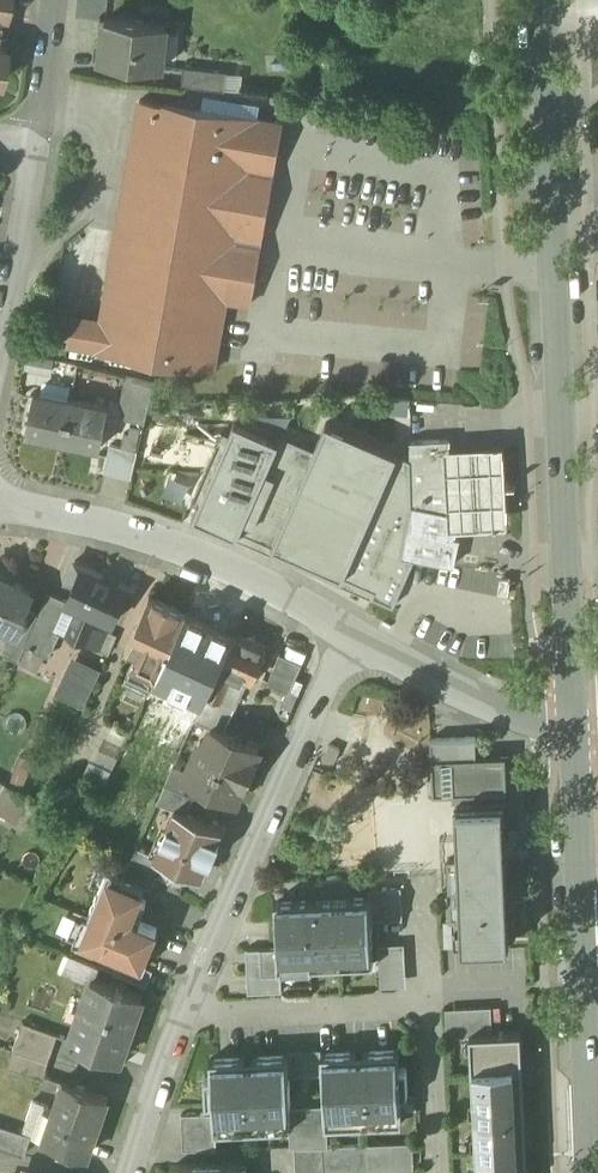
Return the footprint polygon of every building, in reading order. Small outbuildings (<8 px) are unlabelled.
[(6,14),(8,0),(0,0),(0,13),(6,14)] [(167,26),(107,19),(102,62),(162,69),(163,67),(158,66),(162,27),(167,28),(167,26)] [(228,72),(185,67),(183,86),(226,91),(228,72)] [(166,105),(141,101),(137,122),(136,125),(137,125),(131,159),(130,159),(130,162),(124,195),(123,199),(124,199),(119,227),(118,227),(118,231),(113,259),(112,263),(113,263),(108,291),(107,291),(106,294),(107,295),(102,323),(101,323),(101,326),(101,327),(101,331),(72,326),(69,346),(104,353),(108,354),(108,353),(138,358),(137,359),(141,360),(141,359),(171,364),(171,365),(174,365),(204,370),(203,371),(207,371),(214,372),(215,366),(216,366),(216,363),(216,362),(221,334),(222,331),(221,331),(226,302),(227,302),(227,301),(249,305),(251,306),(252,304),(251,303),(256,277),(257,273),(256,273),(267,211),(268,211),(269,208),(268,208),(271,193),(270,193),(275,165),(268,155),(255,152),(253,151),(255,142),(260,143),(265,121),(259,120),(261,106),(205,96),(203,108),(166,102),(166,105)] [(56,384),(57,355),(25,354),(25,384),(56,384)] [(155,385),(128,377),(122,403),(132,405),(129,418),(146,422),(155,385)] [(24,435),(63,444),(75,396),(35,387),(24,435)] [(109,404),(75,396),(63,444),(98,452),(109,404)] [(400,401),(381,400),(380,412),(399,414),(400,401)] [(402,445),(335,417),(284,538),(351,566),(402,445)] [(284,437),(240,418),(200,511),(243,530),(284,437)] [(412,522),(455,532),(449,449),(449,441),(411,443),(412,522)] [(125,448),(111,444),(105,470),(118,474),(125,448)] [(516,528),(510,445),(479,447),(449,449),(455,532),(462,531),(481,530),(516,528)] [(139,451),(125,448),(118,474),(132,477),(139,451)] [(455,532),(412,522),(404,557),(454,569),(462,531),(455,532)] [(130,585),(85,564),(84,565),(76,561),(67,581),(76,585),(68,603),(77,608),(66,632),(102,648),(109,633),(96,627),(100,617),(113,623),(130,585)] [(13,633),(14,633),(26,607),(33,592),(9,581),(6,573),(0,570),(0,627),(13,633)] [(39,613),(24,646),(45,655),(64,613),(59,610),(64,599),(49,592),(39,613)] [(187,612),(151,595),(126,649),(137,654),(124,681),(150,693),(150,692),(151,692),(187,612)] [(26,607),(14,633),(13,633),(7,646),(21,653),(24,646),(39,613),(26,607)] [(223,628),(187,612),(151,692),(172,702),(178,690),(172,688),(179,674),(175,672),(182,656),(205,667),(223,628)] [(268,648),(235,633),(219,668),(233,675),(253,683),(268,648)] [(303,664),(281,654),(268,683),(290,693),(303,664)] [(100,675),(74,661),(57,693),(84,706),(100,675)] [(213,683),(207,696),(221,702),(233,675),(219,668),(213,683)] [(198,677),(188,700),(202,707),(207,696),(213,683),(198,677)] [(221,702),(207,696),(202,707),(195,721),(212,729),(213,727),(224,732),(235,709),(221,702)] [(129,734),(111,726),(95,763),(112,771),(129,734)] [(224,732),(213,727),(212,729),(206,743),(202,742),(188,772),(187,774),(208,783),(206,787),(237,801),(244,784),(245,785),(257,760),(256,759),(260,749),(224,732)] [(340,750),(332,747),(327,758),(335,762),(340,750)] [(511,754),(477,755),(477,757),(433,759),(434,795),(475,793),(475,804),(483,804),(483,793),(509,792),(508,781),(513,781),(511,754)] [(23,785),(31,759),(20,756),(12,781),(23,785)] [(112,771),(95,763),(88,776),(106,785),(112,771)] [(188,772),(175,766),(166,785),(194,798),(200,800),(206,787),(208,783),(187,774),(188,772)] [(194,798),(166,785),(158,803),(175,811),(176,809),(187,814),(194,798)] [(4,786),(0,793),(0,814),(14,822),(27,799),(4,786)] [(475,804),(457,805),(459,859),(449,859),(451,920),(462,920),(462,929),(455,930),(456,947),(510,945),(507,852),(511,852),(510,830),(506,831),(505,803),(483,804),(475,804)] [(187,814),(176,809),(175,811),(168,828),(170,833),(159,858),(158,859),(168,863),(202,878),(209,862),(212,863),(221,841),(219,840),(223,830),(187,814)] [(159,858),(138,848),(132,861),(158,877),(160,878),(168,863),(158,859),(159,858)] [(132,861),(131,860),(124,875),(125,875),(146,886),(146,888),(152,890),(158,877),(132,861)] [(124,875),(109,868),(78,943),(95,951),(96,948),(121,959),(145,969),(146,968),(160,934),(157,932),(158,930),(141,923),(141,924),(129,919),(132,913),(141,917),(147,902),(141,899),(146,888),(146,886),(125,875),(124,875)] [(371,897),(372,920),(404,919),(402,887),(370,888),(370,897),(371,897)] [(370,897),(275,902),(279,968),(375,963),(372,920),(371,897),(370,897)] [(382,985),(407,983),(404,942),(379,944),(382,985)] [(101,969),(70,956),(63,973),(91,985),(92,980),(96,981),(101,969)] [(145,969),(121,959),(115,973),(147,987),(154,971),(146,968),(145,969)] [(96,981),(92,980),(91,985),(85,1001),(91,1003),(82,1029),(76,1027),(70,1045),(110,1058),(115,1044),(125,1047),(133,1024),(133,1025),(143,998),(96,981)] [(492,1007),(447,1009),(448,1037),(471,1036),(471,1034),(494,1033),(492,1007)] [(59,1036),(23,1023),(13,1051),(49,1063),(59,1036)] [(471,1034),(471,1036),(471,1037),(479,1037),(479,1051),(472,1051),(473,1071),(475,1071),(475,1084),(473,1084),(474,1104),(482,1104),(483,1117),(475,1118),(476,1138),(484,1138),(484,1151),(477,1151),(478,1171),(485,1170),(485,1172),(529,1172),(522,1032),(494,1033),(471,1034)] [(322,1050),(289,1051),(289,1056),(290,1077),(323,1075),(322,1054),(322,1050)] [(400,1050),(322,1054),(325,1106),(326,1119),(327,1126),(328,1126),(329,1126),(329,1119),(343,1118),(343,1125),(387,1123),(386,1116),(400,1115),(401,1122),(403,1122),(403,1115),(402,1095),(409,1094),(408,1068),(401,1068),(400,1050)] [(49,1063),(13,1051),(8,1067),(44,1079),(49,1063)] [(289,1056),(211,1060),(212,1078),(206,1079),(207,1105),(213,1104),(214,1114),(214,1125),(215,1125),(215,1132),(217,1132),(218,1132),(217,1125),(232,1124),(232,1131),(275,1129),(275,1122),(289,1121),(290,1128),(291,1128),(292,1128),(292,1121),(292,1108),(290,1077),(289,1056)] [(106,1098),(61,1083),(41,1142),(86,1157),(106,1098)] [(325,1106),(292,1108),(292,1121),(292,1128),(291,1128),(291,1147),(295,1147),(295,1148),(324,1147),(329,1147),(328,1126),(327,1126),(326,1119),(325,1106)] [(214,1114),(183,1115),(184,1151),(218,1150),(217,1132),(215,1132),(215,1125),(214,1125),(214,1114)] [(0,1127),(0,1150),(23,1158),(30,1137),(0,1127)] [(371,1145),(372,1172),(415,1172),(414,1143),(371,1145)] [(355,1146),(356,1172),(372,1172),(371,1145),(355,1146)] [(339,1147),(341,1172),(356,1172),(355,1146),(339,1147)] [(324,1147),(295,1148),(297,1172),(325,1172),(324,1147)] [(324,1147),(325,1172),(341,1172),(339,1147),(329,1147),(324,1147)]
